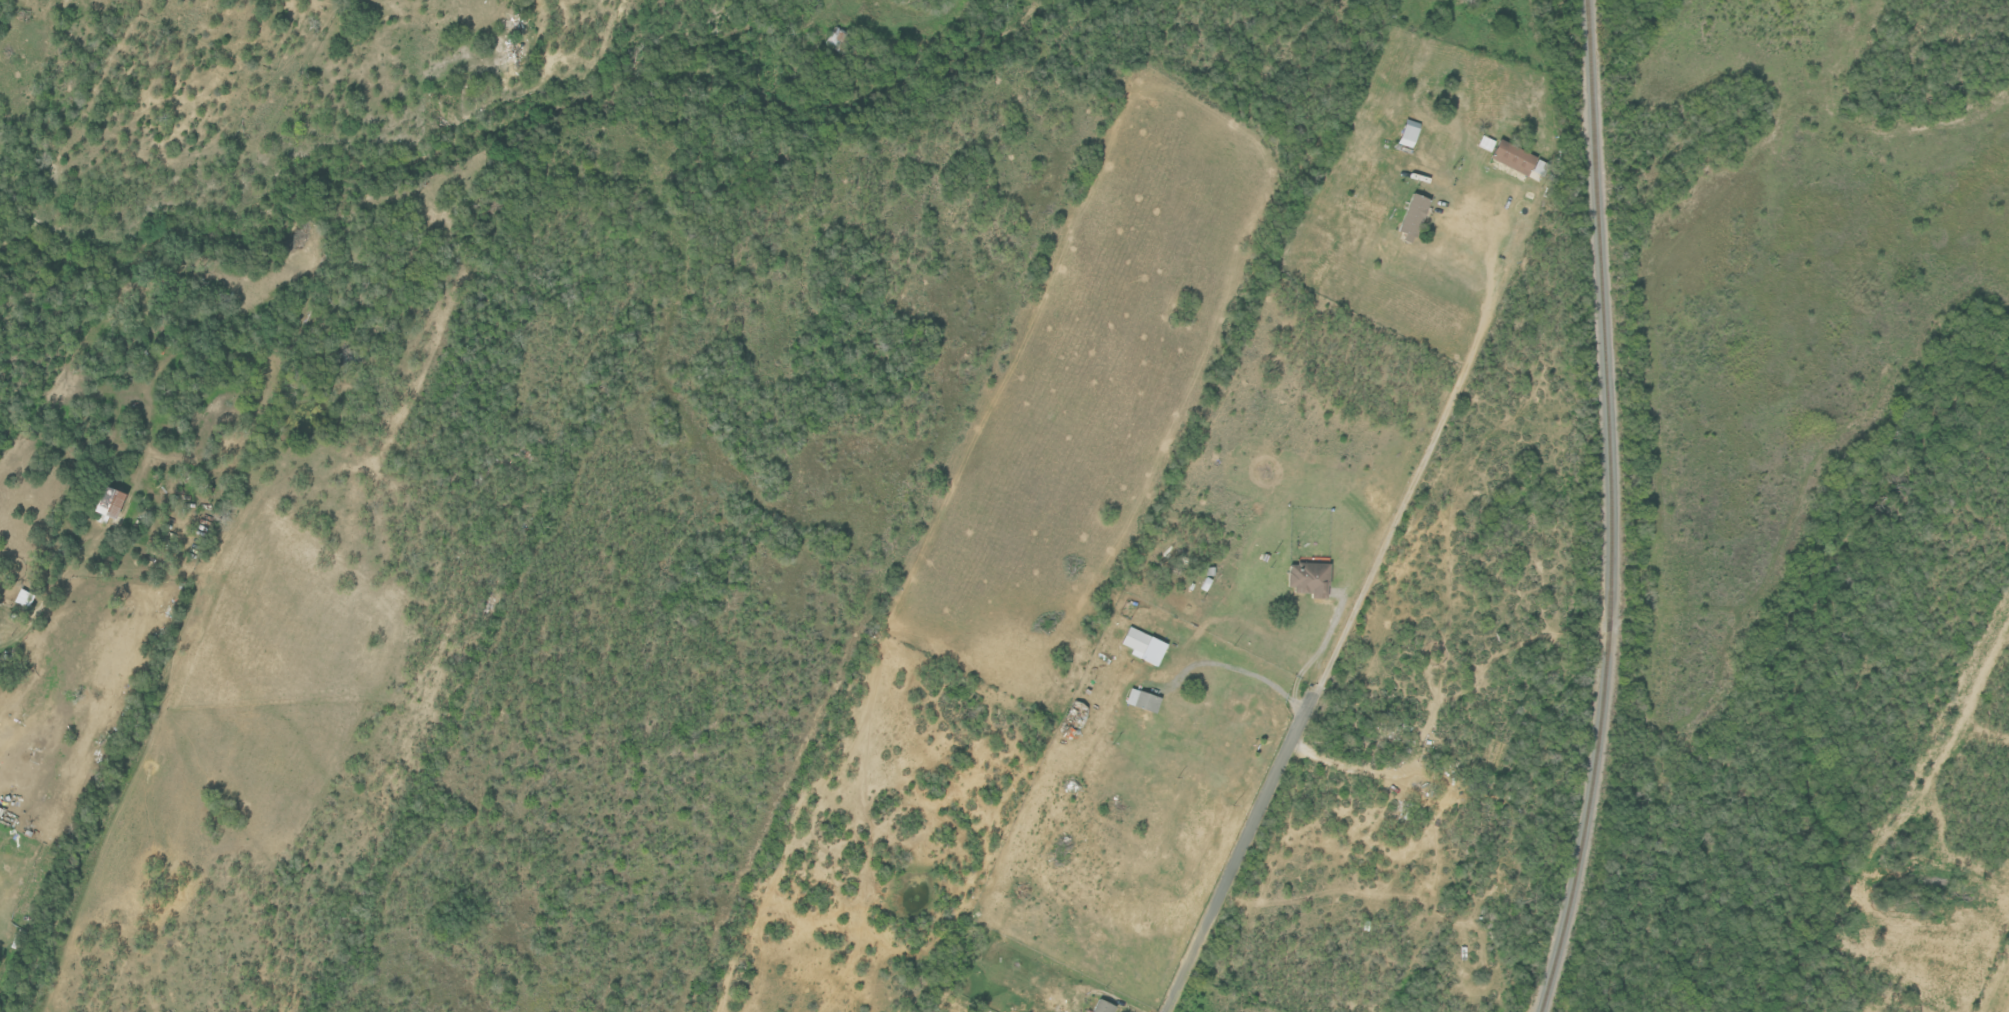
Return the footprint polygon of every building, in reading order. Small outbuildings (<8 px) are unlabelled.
[(1418,124),(1404,119),(1395,143),(1410,148),(1418,124)] [(1488,157),(1526,178),(1536,159),(1499,139),(1488,157)] [(1412,244),(1428,200),(1410,193),(1396,232),(1404,235),(1402,240),(1412,244)] [(123,494),(100,485),(90,511),(113,520),(123,494)] [(1327,563),(1286,562),(1286,593),(1326,594),(1327,563)] [(28,608),(34,595),(19,588),(13,601),(28,608)] [(1119,643),(1131,649),(1129,653),(1155,665),(1165,643),(1127,626),(1119,643)] [(1123,703),(1154,713),(1159,697),(1128,688),(1123,703)] [(1056,732),(1072,740),(1088,706),(1071,698),(1056,732)] [(1114,1006),(1097,998),(1091,1011),(1112,1011),(1114,1006)]
